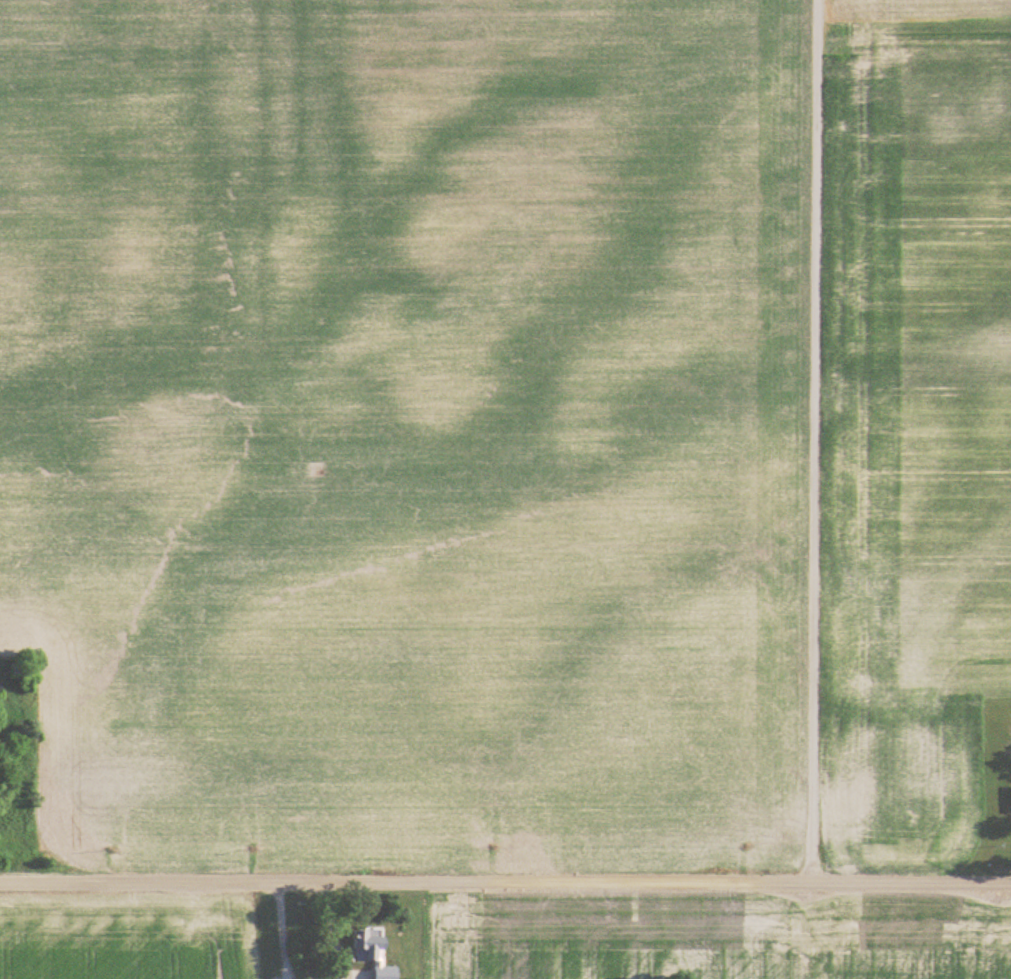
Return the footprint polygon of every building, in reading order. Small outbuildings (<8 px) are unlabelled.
[(352,962),(372,962),(371,978),(399,978),(399,967),(385,967),(385,930),(352,930),(352,962)]
